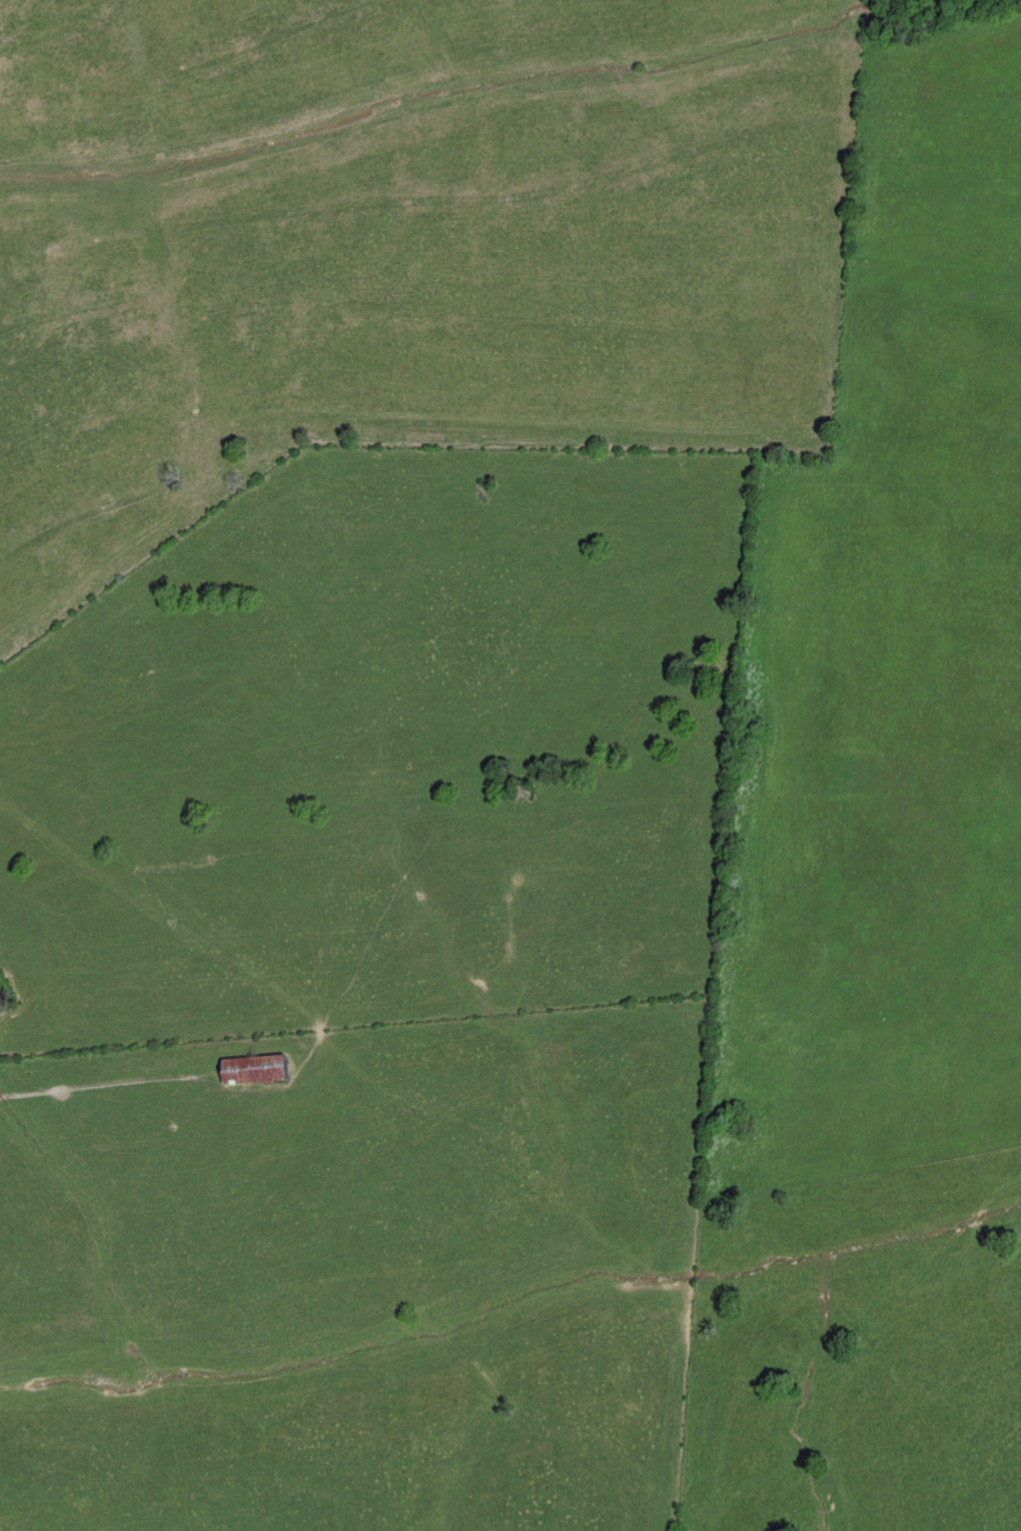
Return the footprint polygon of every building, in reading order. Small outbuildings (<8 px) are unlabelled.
[(284,1080),(282,1054),(216,1061),(219,1087),(284,1080)]
